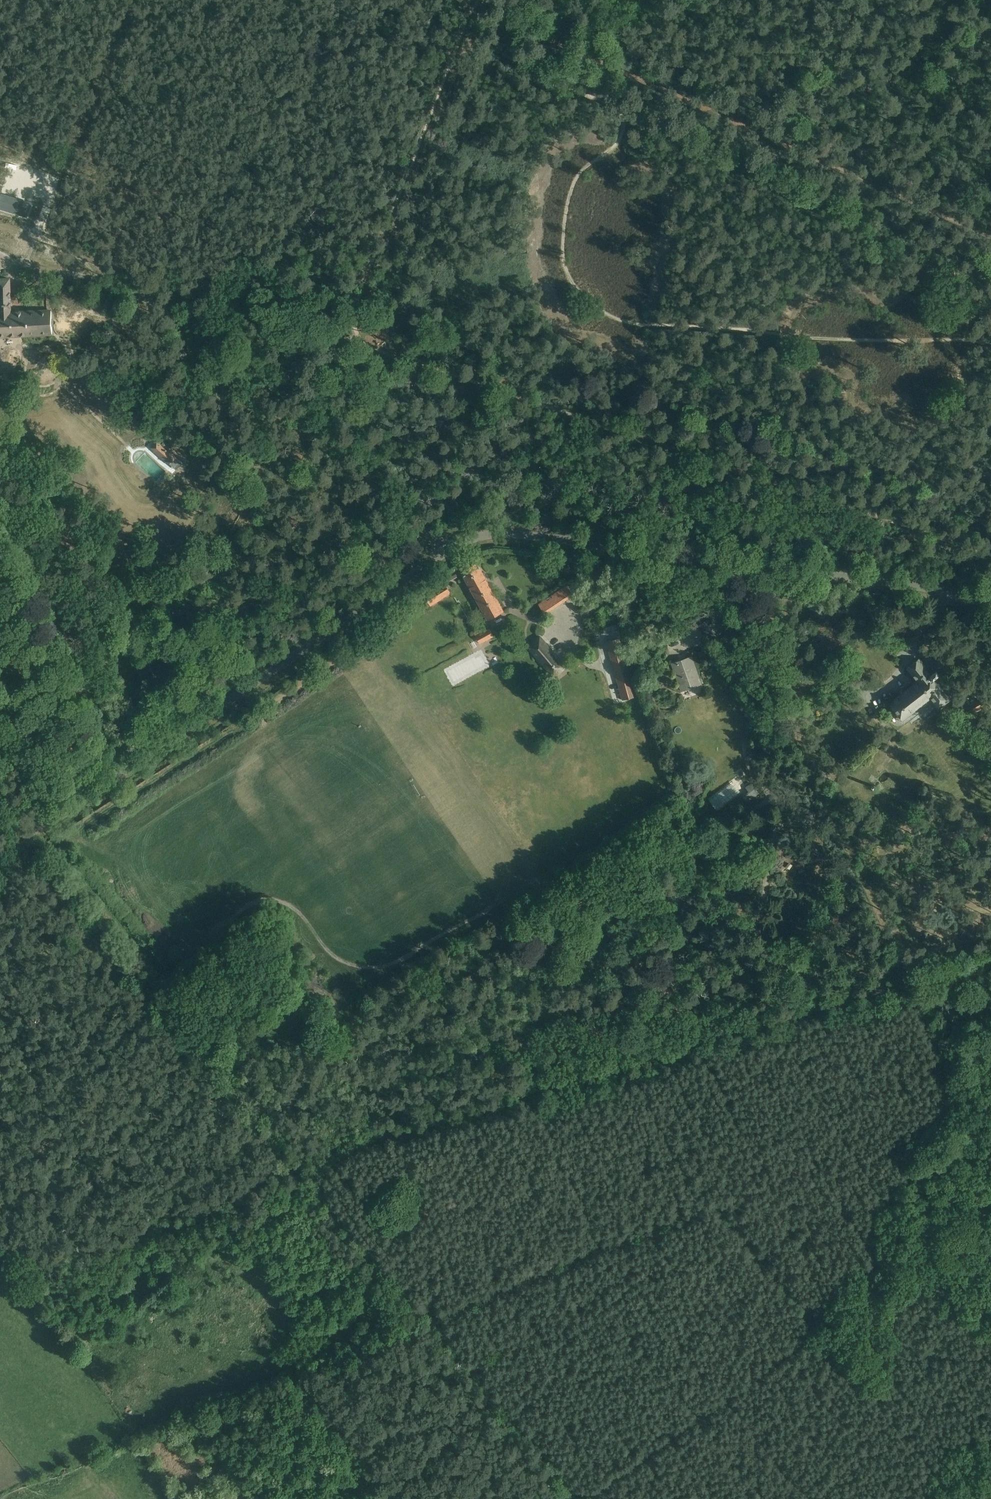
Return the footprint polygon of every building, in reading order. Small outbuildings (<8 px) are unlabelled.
[(52,309),(19,310),(19,311),(15,311),(15,310),(11,310),(9,277),(0,277),(0,337),(53,335),(52,309)] [(176,460),(157,442),(150,449),(169,467),(176,460)] [(487,622),(503,613),(477,564),(461,573),(487,622)] [(431,608),(451,595),(444,584),(424,597),(431,608)] [(545,616),(574,597),(567,587),(551,597),(552,599),(547,602),(546,601),(538,606),(545,616)] [(700,628),(711,643),(721,636),(711,621),(700,628)] [(482,634),(480,631),(474,634),(480,646),(493,638),(489,630),(482,634)] [(727,636),(720,640),(729,653),(736,648),(727,636)] [(540,638),(527,649),(553,681),(567,669),(540,638)] [(622,702),(636,698),(620,640),(606,644),(622,702)] [(525,665),(520,657),(513,662),(518,669),(525,665)] [(681,693),(702,686),(692,658),(671,665),(681,693)] [(938,712),(952,701),(936,680),(940,676),(937,672),(933,675),(920,660),(906,670),(916,683),(888,705),(903,723),(931,702),(938,712)] [(737,674),(749,667),(745,661),(734,668),(737,674)] [(984,709),(979,700),(969,706),(974,715),(984,709)] [(732,783),(708,801),(717,811),(740,793),(732,783)] [(760,795),(751,784),(745,789),(749,793),(743,797),(748,804),(760,795)] [(665,838),(673,838),(674,822),(666,821),(665,838)]
